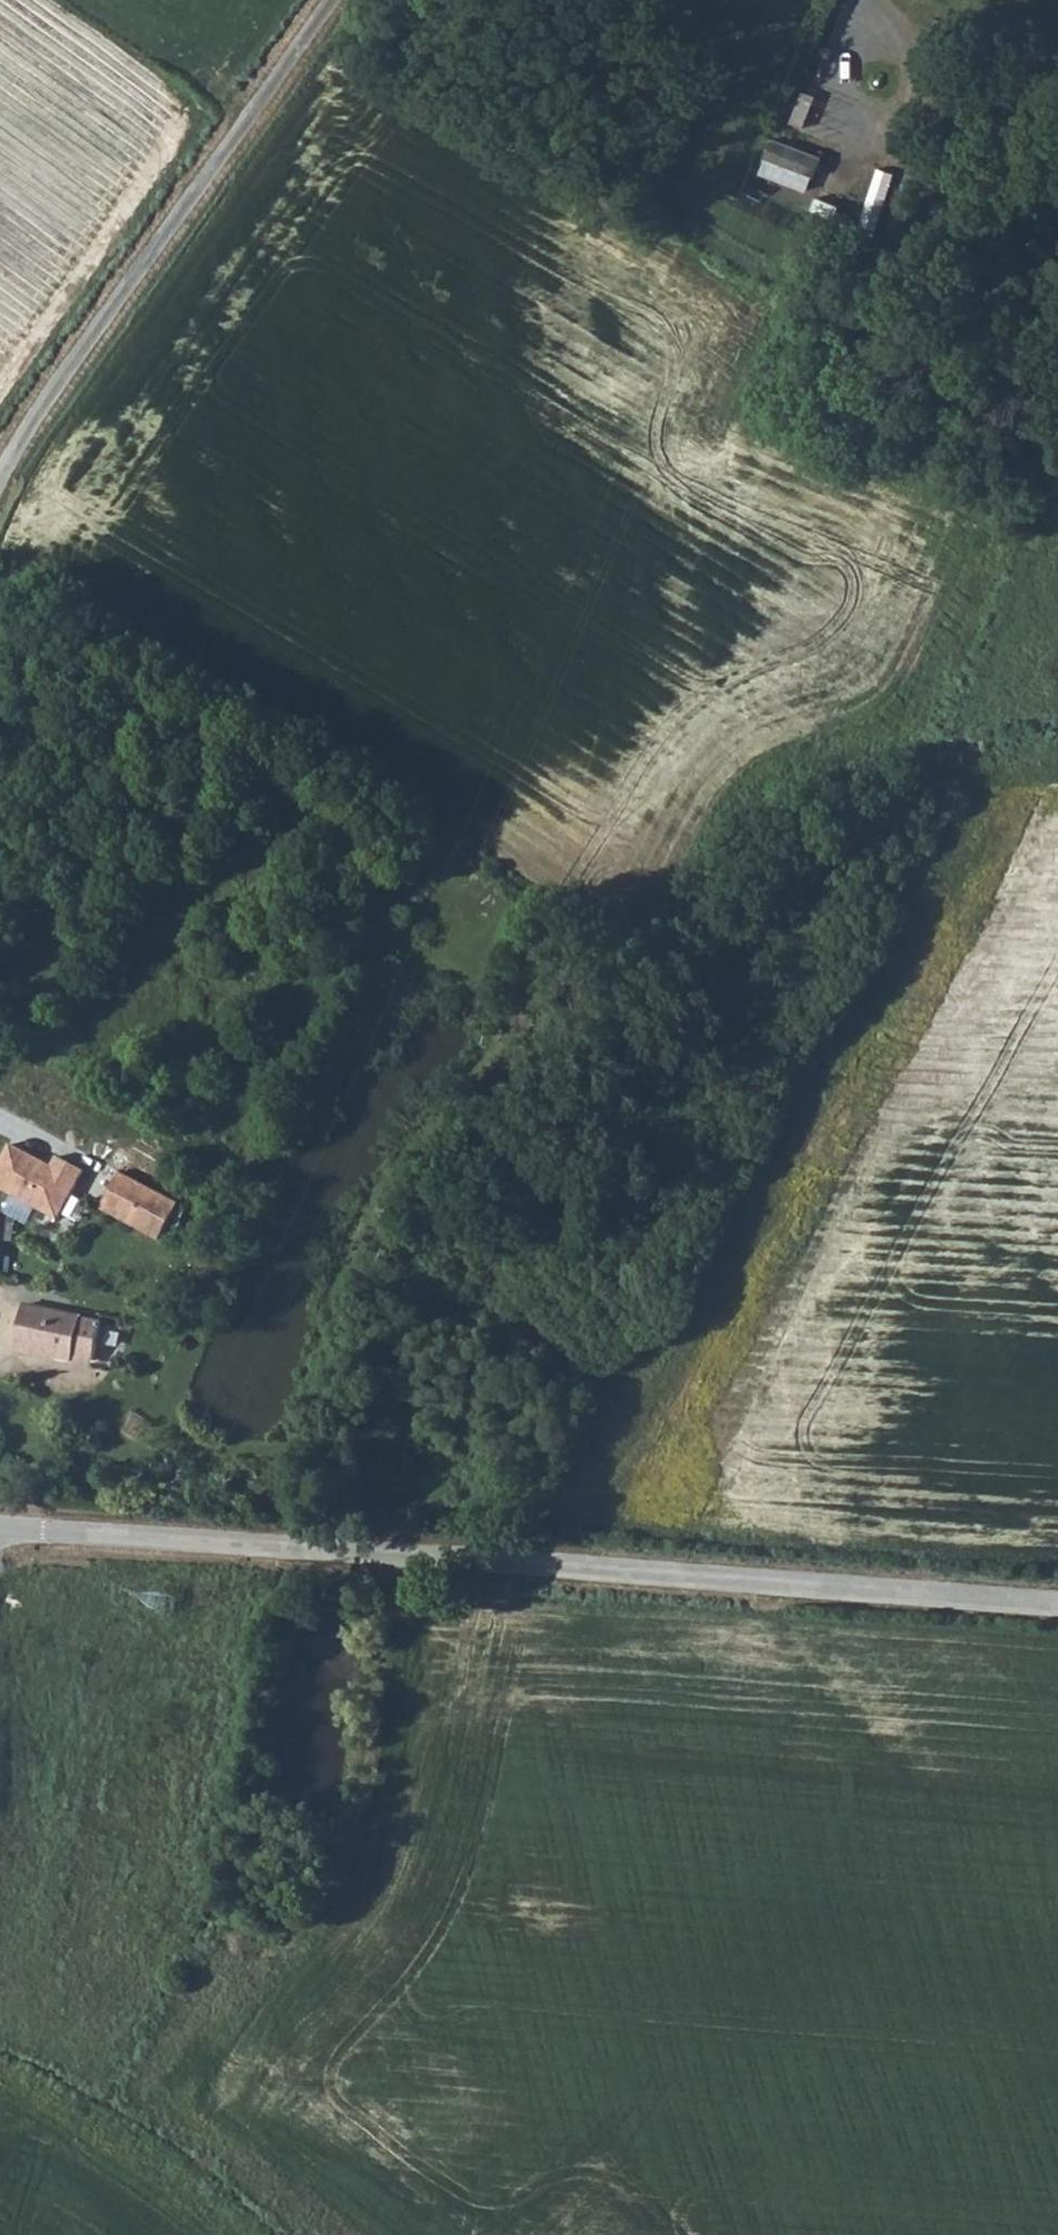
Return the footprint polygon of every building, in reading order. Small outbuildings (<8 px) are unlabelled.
[(823,173),(831,156),(780,131),(771,148),(823,173)] [(10,1146),(0,1165),(0,1191),(59,1222),(85,1172),(59,1158),(54,1169),(10,1146)] [(123,1162),(113,1181),(144,1197),(134,1215),(163,1230),(183,1193),(123,1162)] [(104,1199),(134,1215),(144,1197),(113,1181),(104,1199)] [(0,1212),(0,1273),(2,1274),(5,1242),(17,1243),(18,1238),(20,1214),(0,1212)] [(24,1301),(16,1347),(86,1359),(88,1353),(104,1356),(111,1317),(24,1301)]
